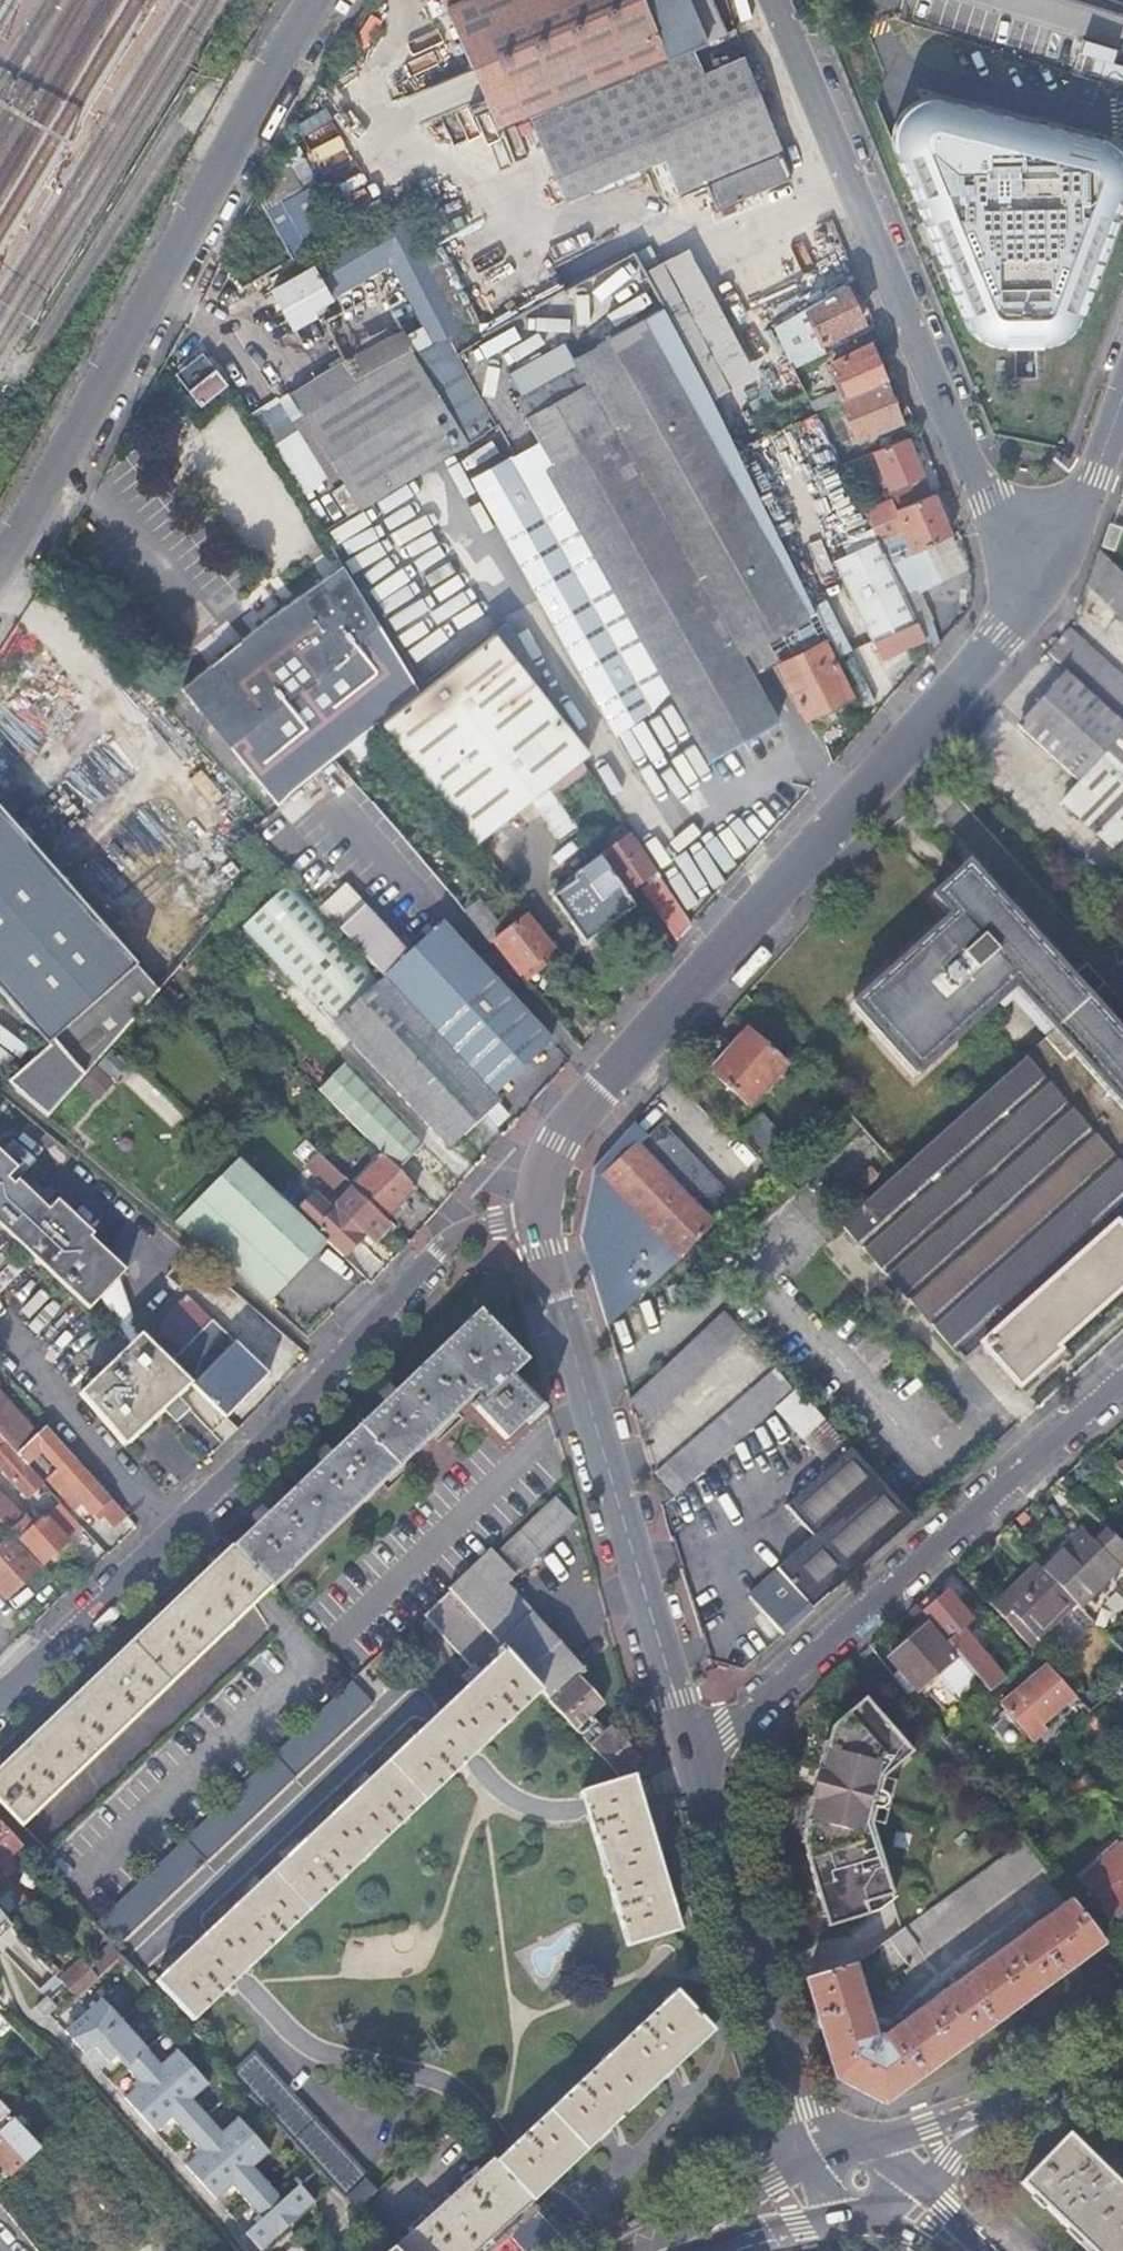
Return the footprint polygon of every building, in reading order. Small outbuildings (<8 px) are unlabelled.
[(537,137),(695,67),(688,50),(726,34),(711,0),(442,0),(455,30),(447,34),(451,44),(394,68),(407,101),(421,95),(473,73),(485,102),(483,103),(470,108),(474,119),(487,113),(490,112),(500,134),(531,121),(537,137)] [(1053,26),(1044,57),(1070,64),(1078,34),(1053,26)] [(695,67),(537,137),(565,203),(665,160),(681,199),(707,188),(716,207),(790,175),(779,152),(783,151),(740,58),(699,76),(695,67)] [(1119,59),(1112,79),(1122,83),(1122,60),(1119,59)] [(874,118),(974,348),(1016,355),(1063,345),(1122,199),(1122,151),(1103,125),(908,76),(884,92),(874,118)] [(302,188),(316,181),(305,158),(291,166),(302,188)] [(299,239),(320,228),(312,212),(301,218),(291,223),(299,239)] [(474,324),(433,244),(418,253),(400,219),(272,290),(285,312),(293,327),(294,329),(315,317),(311,310),(393,265),(434,345),(446,338),(474,324)] [(232,246),(229,243),(222,256),(234,277),(241,289),(273,271),(278,268),(291,260),(285,248),(282,250),(269,226),(248,237),(232,246)] [(641,319),(610,264),(567,289),(597,343),(641,319)] [(845,285),(804,309),(819,343),(832,337),(846,330),(861,322),(845,285)] [(773,327),(790,364),(791,363),(793,368),(815,356),(836,346),(832,337),(819,343),(804,309),(773,327)] [(599,565),(675,700),(708,759),(777,721),(752,677),(740,655),(808,618),(741,499),(641,319),(597,343),(572,358),(576,366),(516,399),(540,441),(607,560),(599,565)] [(446,338),(434,345),(424,351),(419,343),(410,349),(468,443),(496,426),(454,353),(456,352),(446,338)] [(827,365),(841,399),(885,381),(874,356),(871,347),(827,365)] [(357,510),(468,443),(410,349),(358,380),(300,416),(357,510)] [(201,403),(230,384),(209,351),(180,369),(201,403)] [(793,368),(805,393),(828,383),(815,356),(793,368)] [(885,381),(841,399),(857,438),(901,420),(892,399),(885,381)] [(919,465),(908,437),(892,443),(872,452),(891,498),(896,509),(931,493),(919,465)] [(572,562),(576,569),(655,710),(656,711),(675,700),(599,565),(607,560),(540,441),(513,456),(519,468),(572,562)] [(474,478),(541,596),(576,569),(572,562),(519,468),(513,456),(474,478)] [(843,471),(848,481),(869,472),(863,456),(841,466),(843,471)] [(929,545),(949,535),(940,514),(931,493),(896,509),(891,498),(863,512),(889,564),(893,562),(894,562),(919,550),(929,545)] [(1109,522),(1101,545),(1113,550),(1121,527),(1109,522)] [(929,545),(894,562),(908,590),(943,573),(929,545)] [(1099,550),(1087,583),(1122,619),(1122,574),(1099,550)] [(65,555),(67,553),(63,551),(58,561),(59,563),(65,555)] [(54,567),(53,570),(64,576),(75,558),(67,553),(65,555),(59,563),(58,561),(54,567)] [(402,664),(342,566),(269,619),(263,623),(234,644),(237,648),(217,663),(214,659),(179,685),(280,802),(290,792),(417,689),(402,664)] [(576,569),(541,596),(618,733),(654,711),(655,710),(576,569)] [(481,602),(402,664),(417,689),(418,690),(426,684),(477,645),(501,627),(481,602)] [(752,677),(779,664),(821,644),(808,618),(740,655),(752,677)] [(882,660),(926,639),(917,621),(873,642),(882,660)] [(550,810),(560,803),(558,800),(557,800),(548,787),(587,755),(531,684),(539,678),(526,657),(505,625),(381,722),(478,840),(538,794),(550,810)] [(1070,628),(1048,653),(1055,659),(1069,672),(1122,722),(1122,677),(1070,628)] [(821,644),(779,664),(805,718),(850,696),(824,642),(821,644)] [(1122,736),(1122,722),(1069,672),(1044,699),(1019,726),(1078,781),(1079,783),(1084,778),(1122,736)] [(1084,778),(1122,815),(1122,736),(1084,778)] [(1084,778),(1079,783),(1062,801),(1122,856),(1122,815),(1084,778)] [(1062,801),(1079,783),(1078,781),(1061,800),(1062,801)] [(116,1041),(139,1015),(155,997),(159,992),(160,991),(137,965),(57,874),(0,810),(0,993),(46,1044),(2,1082),(48,1121),(49,1122),(80,1083),(116,1041)] [(629,838),(600,858),(610,874),(613,872),(627,893),(646,880),(654,874),(629,838)] [(584,943),(633,906),(610,874),(600,858),(574,876),(573,885),(552,900),(584,943)] [(913,1078),(1013,989),(1051,1032),(1023,1057),(1024,1059),(1122,1168),(1122,1036),(1059,963),(969,862),(932,897),(949,917),(850,1005),(913,1078)] [(649,885),(659,877),(656,872),(654,874),(646,880),(649,885)] [(679,937),(691,923),(659,877),(649,885),(645,887),(663,913),(679,937)] [(473,908),(466,915),(491,946),(493,945),(519,977),(534,964),(550,951),(524,918),(508,932),(500,923),(491,930),(473,908)] [(492,1096),(506,1083),(550,1042),(440,925),(398,965),(383,978),(492,1096)] [(492,1096),(383,978),(348,1011),(333,995),(318,1009),(448,1147),(496,1101),(492,1096)] [(729,1051),(711,1071),(747,1104),(784,1065),(747,1031),(729,1051)] [(900,1171),(840,1224),(963,1361),(981,1344),(1021,1387),(1042,1368),(1062,1351),(1058,1346),(1122,1287),(1122,1227),(1118,1221),(1122,1217),(1122,1168),(1024,1059),(900,1171)] [(344,1065),(318,1092),(383,1156),(397,1171),(409,1158),(421,1146),(344,1065)] [(738,1136),(772,1173),(796,1150),(762,1114),(738,1136)] [(632,1122),(625,1131),(632,1139),(641,1131),(632,1122)] [(662,1122),(647,1137),(639,1145),(715,1227),(738,1205),(662,1122)] [(715,1227),(639,1145),(637,1143),(618,1163),(601,1178),(661,1243),(650,1254),(660,1265),(655,1269),(662,1277),(715,1227)] [(87,1310),(124,1271),(103,1250),(89,1237),(92,1234),(56,1199),(47,1209),(9,1173),(15,1167),(0,1153),(0,1228),(1,1229),(87,1310)] [(344,1179),(320,1155),(307,1168),(321,1181),(326,1186),(331,1191),(344,1179)] [(352,1187),(386,1219),(401,1203),(415,1188),(397,1171),(383,1156),(352,1187)] [(177,1221),(172,1226),(208,1255),(267,1306),(308,1263),(326,1243),(296,1214),(239,1160),(212,1186),(192,1206),(177,1221)] [(612,1240),(629,1259),(643,1246),(650,1254),(661,1243),(601,1178),(592,1188),(627,1227),(612,1240)] [(315,1197),(321,1202),(331,1191),(326,1186),(315,1197)] [(326,1243),(343,1258),(358,1242),(364,1236),(372,1244),(388,1227),(351,1191),(331,1212),(321,1202),(315,1197),(314,1195),(296,1214),(326,1243)] [(643,1246),(629,1259),(653,1285),(662,1277),(655,1269),(660,1265),(650,1254),(643,1246)] [(600,1301),(617,1320),(649,1289),(653,1285),(629,1259),(597,1292),(600,1301)] [(649,1420),(744,1332),(725,1310),(630,1398),(649,1420)] [(255,1521),(229,1547),(266,1586),(269,1589),(473,1395),(479,1402),(476,1405),(473,1401),(468,1406),(501,1442),(536,1409),(508,1378),(524,1363),(508,1346),(477,1311),(393,1391),(390,1388),(385,1393),(380,1398),(382,1400),(330,1451),(327,1448),(321,1454),(316,1458),(319,1461),(266,1511),(263,1509),(258,1514),(253,1518),(255,1521)] [(189,1384),(223,1418),(267,1374),(260,1367),(233,1341),(222,1330),(211,1320),(168,1363),(179,1374),(188,1383),(189,1384)] [(84,1353),(101,1372),(125,1348),(107,1331),(84,1353)] [(121,1445),(123,1447),(162,1409),(163,1409),(175,1397),(176,1396),(189,1384),(188,1383),(179,1374),(168,1363),(139,1335),(127,1347),(125,1348),(101,1372),(77,1395),(121,1445)] [(676,1495),(774,1410),(797,1390),(777,1369),(658,1473),(676,1495)] [(828,1469),(850,1450),(797,1390),(774,1410),(828,1469)] [(16,1455),(36,1436),(0,1395),(0,1437),(16,1455)] [(163,1409),(162,1409),(173,1421),(180,1415),(187,1408),(176,1396),(175,1397),(163,1409)] [(114,1529),(127,1517),(45,1427),(36,1436),(16,1455),(25,1465),(39,1452),(57,1471),(46,1481),(66,1503),(74,1495),(97,1520),(99,1518),(101,1516),(114,1529)] [(0,1441),(0,1466),(16,1484),(29,1472),(0,1441)] [(765,1612),(785,1635),(915,1521),(866,1467),(850,1450),(828,1469),(784,1507),(811,1538),(748,1593),(765,1612)] [(8,1531),(22,1518),(0,1493),(0,1522),(8,1531)] [(632,1776),(648,1771),(647,1768),(624,1742),(610,1726),(604,1731),(588,1714),(601,1702),(576,1675),(582,1669),(502,1582),(572,1515),(551,1494),(490,1552),(486,1548),(445,1587),(447,1589),(538,1689),(621,1779),(632,1776)] [(46,1516),(29,1531),(20,1539),(43,1564),(56,1552),(68,1541),(46,1516)] [(20,1539),(29,1531),(26,1527),(17,1535),(20,1539)] [(1042,1571),(1074,1604),(1078,1609),(1122,1567),(1122,1545),(1122,1544),(1108,1531),(1093,1546),(1084,1537),(1077,1543),(1071,1548),(1069,1546),(1042,1571)] [(5,1598),(22,1583),(37,1569),(9,1538),(6,1541),(2,1536),(0,1538),(0,1592),(5,1598)] [(229,1547),(202,1573),(156,1618),(101,1672),(65,1707),(16,1755),(0,1770),(0,1790),(28,1819),(266,1586),(229,1547)] [(1042,1571),(1034,1564),(1026,1571),(1066,1611),(1074,1604),(1042,1571)] [(1066,1611),(1026,1571),(1011,1587),(997,1600),(993,1596),(986,1602),(1029,1648),(1066,1611)] [(468,1757),(538,1689),(447,1589),(420,1614),(468,1665),(460,1672),(468,1681),(433,1714),(205,1934),(154,1983),(192,2022),(238,1978),(468,1757)] [(935,1604),(928,1595),(915,1606),(979,1681),(989,1693),(1005,1681),(962,1630),(972,1621),(960,1607),(948,1593),(935,1604)] [(900,1672),(916,1691),(937,1673),(959,1698),(979,1681),(915,1606),(908,1613),(922,1629),(905,1644),(888,1659),(900,1672)] [(1042,1724),(1073,1697),(1045,1667),(1000,1706),(1032,1744),(1047,1730),(1042,1724)] [(894,1677),(909,1697),(916,1691),(900,1672),(894,1677)] [(370,1703),(349,1681),(90,1924),(110,1945),(370,1703)] [(847,1723),(866,1707),(861,1702),(843,1718),(847,1723)] [(868,1705),(866,1707),(847,1723),(845,1725),(847,1728),(837,1736),(835,1736),(834,1736),(833,1736),(831,1737),(830,1738),(829,1739),(828,1740),(827,1741),(817,1779),(828,1782),(824,1796),(814,1793),(804,1830),(804,1831),(804,1833),(804,1834),(805,1835),(806,1837),(807,1837),(808,1838),(809,1839),(813,1853),(805,1855),(818,1900),(826,1898),(830,1910),(822,1913),(822,1914),(825,1913),(829,1926),(826,1927),(826,1928),(859,1917),(862,1923),(890,1900),(890,1899),(882,1906),(878,1896),(888,1895),(868,1834),(862,1836),(859,1826),(865,1824),(866,1824),(871,1809),(873,1810),(874,1811),(876,1811),(877,1811),(879,1810),(881,1810),(882,1809),(883,1808),(884,1806),(885,1805),(885,1803),(885,1802),(885,1800),(885,1799),(884,1797),(883,1796),(882,1795),(881,1794),(880,1793),(878,1792),(876,1792),(881,1777),(878,1773),(883,1769),(886,1773),(910,1753),(868,1705)] [(991,1729),(996,1735),(1011,1722),(1006,1716),(991,1729)] [(1011,1722),(996,1735),(1009,1750),(1024,1737),(1011,1722)] [(881,1777),(886,1773),(883,1769),(878,1773),(881,1777)] [(637,1793),(632,1776),(621,1779),(580,1791),(585,1806),(627,1946),(680,1930),(669,1896),(645,1816),(637,1793)] [(1082,1776),(1068,1787),(1078,1798),(1092,1787),(1082,1776)] [(816,1785),(814,1793),(824,1796),(828,1782),(817,1779),(816,1785)] [(1031,1833),(1023,1822),(1012,1830),(1021,1841),(1031,1833)] [(868,1834),(865,1824),(859,1826),(862,1836),(868,1834)] [(6,1876),(19,1865),(9,1855),(19,1846),(0,1825),(0,1870),(6,1876)] [(888,1939),(872,1951),(892,1980),(907,1969),(901,1960),(907,1955),(914,1965),(924,1957),(921,1954),(1040,1865),(1022,1842),(932,1908),(888,1939)] [(1122,1907),(1122,1850),(1119,1846),(1078,1880),(1109,1918),(1122,1907)] [(24,1898),(6,1876),(0,1870),(0,1917),(2,1919),(24,1898)] [(882,1906),(890,1899),(888,1895),(878,1896),(882,1906)] [(826,1898),(818,1900),(822,1913),(830,1910),(826,1898)] [(1082,1900),(1073,1907),(1089,1927),(1098,1920),(1082,1900)] [(852,1966),(804,1980),(821,2036),(833,2076),(883,2103),(960,2048),(1101,1944),(1089,1927),(1073,1907),(1068,1901),(882,2039),(874,2038),(852,1966)] [(10,1928),(4,1921),(0,1925),(0,1937),(10,1928)] [(122,1957),(110,1945),(87,1966),(99,1979),(122,1957)] [(59,1982),(76,2000),(99,1979),(87,1966),(82,1961),(59,1982)] [(492,2158),(479,2171),(518,2213),(549,2185),(549,2184),(712,2032),(676,1992),(514,2142),(495,2160),(492,2158)] [(266,2249),(318,2201),(301,2183),(285,2198),(255,2165),(271,2150),(240,2116),(223,2131),(193,2099),(209,2084),(178,2049),(161,2065),(101,1999),(65,2033),(69,2037),(70,2036),(74,2040),(73,2041),(76,2045),(101,2072),(117,2057),(122,2062),(136,2077),(142,2083),(126,2098),(158,2132),(173,2118),(179,2124),(198,2144),(204,2150),(188,2165),(220,2199),(235,2184),(241,2190),(259,2210),(265,2217),(250,2231),(266,2249)] [(255,2051),(231,2073),(304,2150),(355,2205),(359,2209),(379,2189),(368,2178),(371,2175),(255,2051)] [(3,2166),(9,2174),(38,2148),(0,2106),(0,2164),(3,2166)] [(76,2106),(51,2129),(56,2135),(81,2111),(76,2106)] [(39,2138),(45,2145),(56,2135),(49,2128),(39,2138)] [(1086,2250),(1122,2250),(1122,2193),(1063,2135),(1016,2184),(1086,2250)] [(399,2250),(493,2250),(494,2250),(495,2250),(546,2250),(522,2224),(525,2221),(518,2213),(479,2171),(395,2247),(399,2250)]
